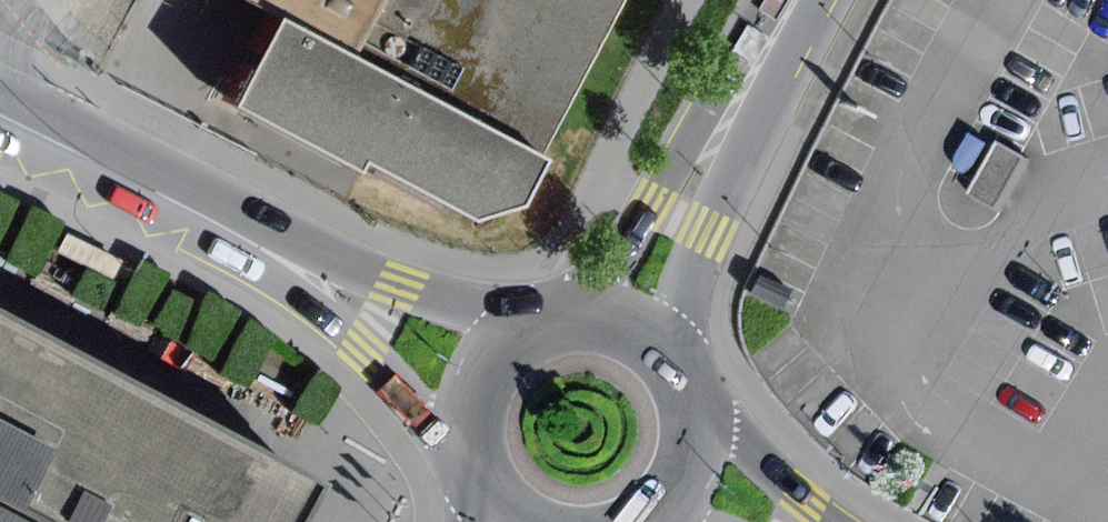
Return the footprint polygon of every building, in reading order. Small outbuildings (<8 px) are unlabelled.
[(189,86),(314,153),(321,139),(433,200),(481,188),(505,144),(235,0),(189,86)] [(505,144),(510,146),(588,0),(235,0),(505,144)] [(968,192),(993,206),(1021,157),(996,143),(968,192)] [(0,319),(0,521),(286,521),(308,481),(0,319)]
